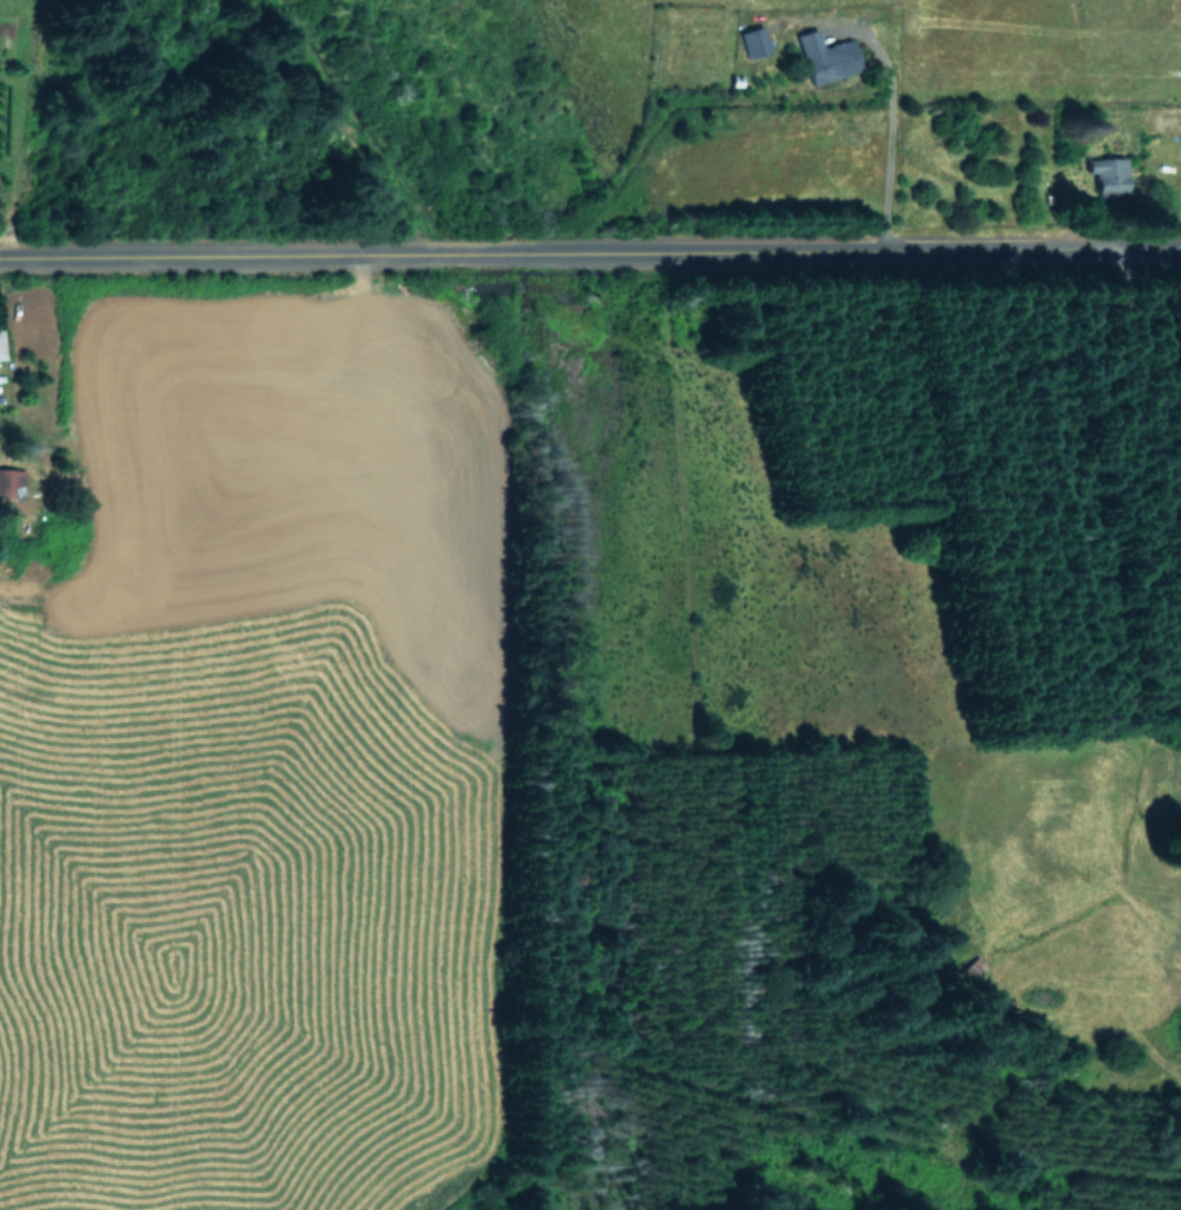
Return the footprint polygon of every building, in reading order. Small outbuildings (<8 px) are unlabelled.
[(767,52),(762,25),(737,30),(742,57),(767,52)] [(806,84),(857,70),(849,38),(819,46),(814,27),(793,32),(806,84)] [(1123,191),(1122,156),(1083,157),(1084,172),(1091,172),(1091,192),(1123,191)] [(23,500),(24,468),(0,468),(0,500),(23,500)]
